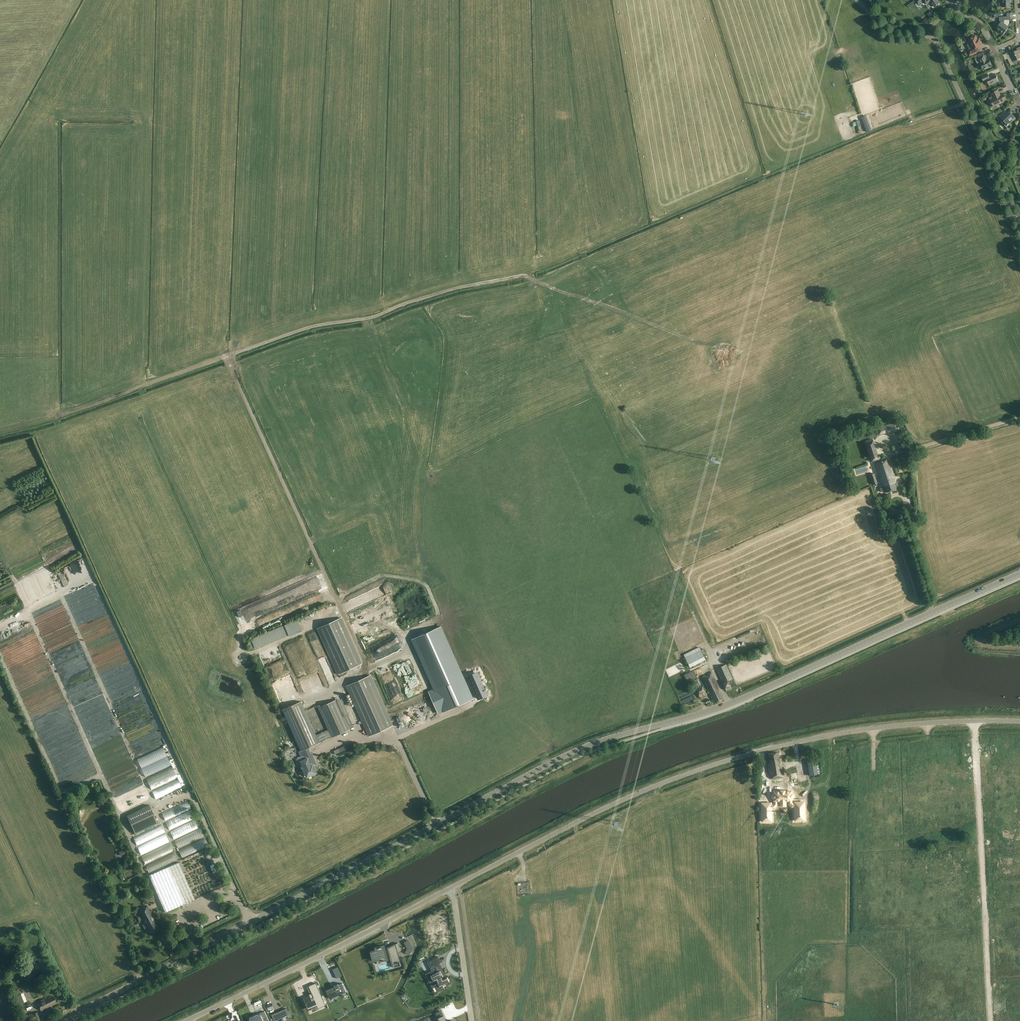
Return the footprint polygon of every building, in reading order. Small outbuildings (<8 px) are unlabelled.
[(1006,30),(1007,29),(1006,28),(1010,24),(1010,20),(1011,20),(1011,16),(1001,17),(1001,22),(996,29),(997,30),(997,31),(998,32),(999,32),(1000,31),(1004,34),(1005,33),(1006,33),(1007,32),(1007,31),(1006,30)] [(977,54),(976,52),(980,50),(979,46),(981,45),(981,43),(982,43),(980,38),(977,39),(976,35),(968,39),(969,43),(968,44),(967,45),(969,49),(967,50),(969,53),(967,53),(969,57),(977,54)] [(1018,60),(1014,52),(1011,53),(1010,51),(1005,54),(1011,66),(1014,65),(1013,62),(1018,60)] [(979,54),(980,57),(975,59),(977,64),(980,63),(983,70),(992,66),(989,59),(986,60),(985,59),(986,59),(982,52),(979,54)] [(999,81),(997,78),(998,78),(996,74),(989,77),(988,73),(981,76),(984,82),(987,81),(989,86),(999,81)] [(998,90),(997,90),(991,93),(992,96),(989,98),(994,107),(1004,102),(1003,101),(1006,100),(1004,94),(1001,95),(998,90)] [(1016,118),(1010,112),(1008,113),(1006,111),(1000,117),(1002,119),(1000,121),(1006,127),(1008,125),(1008,126),(1009,125),(1016,118)] [(894,423),(882,426),(884,433),(892,430),(892,432),(896,430),(894,423)] [(872,461),(879,459),(872,439),(865,441),(872,461)] [(882,492),(885,490),(886,493),(896,489),(893,478),(894,478),(888,459),(875,464),(881,482),(883,482),(884,486),(880,487),(882,492)] [(856,471),(858,476),(868,473),(867,468),(856,471)] [(878,483),(875,473),(869,474),(873,485),(878,483)] [(338,674),(362,663),(341,618),(317,628),(338,674)] [(434,688),(428,691),(438,713),(444,710),(444,711),(472,698),(440,627),(412,639),(434,688)] [(274,628),(252,638),(256,647),(275,638),(274,636),(277,635),(274,628)] [(312,642),(319,639),(316,634),(310,637),(312,642)] [(11,670),(46,656),(41,645),(18,654),(18,655),(6,660),(11,670)] [(690,667),(706,659),(699,647),(684,654),(690,667)] [(728,680),(732,679),(726,665),(717,669),(725,689),(726,691),(732,688),(731,686),(728,680)] [(709,675),(706,677),(705,675),(702,677),(704,682),(705,681),(711,694),(710,694),(712,698),(713,698),(716,703),(723,699),(720,692),(718,689),(719,688),(711,672),(708,674),(709,675)] [(477,673),(469,676),(479,698),(486,694),(484,690),(483,691),(481,686),(482,685),(477,673)] [(369,736),(393,725),(371,675),(347,686),(369,736)] [(698,679),(693,681),(696,688),(696,689),(699,695),(700,698),(707,695),(703,687),(703,686),(702,686),(698,679)] [(277,683),(280,697),(291,695),(287,680),(277,683)] [(349,714),(342,698),(337,700),(350,728),(354,727),(348,715),(349,714)] [(329,731),(317,736),(301,701),(283,709),(301,751),(309,747),(320,743),(319,742),(332,737),(350,729),(337,700),(319,708),(329,731)] [(936,748),(934,748),(935,755),(944,755),(943,740),(936,741),(936,748)] [(950,740),(943,740),(944,755),(953,754),(953,747),(950,747),(950,740)] [(919,744),(905,745),(905,752),(915,751),(914,747),(919,746),(918,746),(918,744),(919,744)] [(147,781),(173,769),(164,750),(139,762),(147,781)] [(991,756),(983,757),(984,769),(992,769),(991,756)] [(991,756),(992,769),(992,768),(1000,768),(999,757),(991,757),(991,756)] [(1007,756),(999,757),(1000,768),(1007,767),(1007,756)] [(1015,756),(1007,756),(1007,767),(1015,767),(1015,756)] [(312,775),(316,772),(314,766),(313,765),(311,766),(308,759),(302,761),(304,766),(305,768),(304,769),(307,777),(308,776),(308,777),(312,775)] [(780,775),(784,774),(783,770),(781,770),(779,763),(772,764),(774,772),(779,771),(780,775)] [(180,786),(177,778),(173,769),(147,781),(155,797),(180,786)] [(880,774),(880,783),(890,783),(890,777),(891,777),(891,772),(886,772),(886,774),(880,774)] [(880,783),(880,792),(884,792),(884,794),(889,794),(889,792),(890,792),(890,783),(880,783)] [(859,787),(859,796),(870,796),(870,787),(859,787)] [(762,821),(771,821),(771,807),(772,807),(774,807),(775,806),(777,804),(777,803),(776,801),(778,801),(780,801),(780,804),(780,806),(783,806),(785,806),(785,803),(785,801),(787,801),(789,801),(789,802),(789,804),(790,805),(792,807),(793,807),(795,807),(795,813),(795,820),(800,820),(804,820),(804,811),(804,802),(799,802),(794,802),(794,803),(794,804),(793,804),(792,803),(791,802),(791,801),(791,799),(791,798),(792,798),(792,797),(793,797),(793,796),(793,795),(793,794),(792,794),(791,794),(791,792),(791,791),(788,791),(784,791),(784,790),(782,790),(780,790),(780,791),(777,792),(774,792),(774,793),(774,794),(773,794),(773,795),(772,795),(772,796),(772,797),(772,798),(773,798),(773,799),(774,799),(774,800),(774,801),(774,802),(774,803),(773,804),(772,804),(771,805),(771,804),(771,803),(766,803),(761,803),(762,812),(762,821)] [(948,795),(949,808),(956,808),(955,794),(952,795),(952,794),(953,799),(949,799),(948,795)] [(935,796),(936,810),(943,809),(942,800),(938,800),(938,796),(937,796),(935,796)] [(881,801),(881,813),(889,813),(889,801),(881,801)] [(196,819),(192,810),(189,802),(163,813),(183,859),(208,846),(200,829),(199,830),(194,820),(196,819)] [(158,823),(149,805),(127,816),(135,834),(158,823)] [(881,821),(881,829),(893,829),(893,821),(881,821)] [(162,825),(133,838),(149,873),(177,860),(162,825)] [(1004,827),(996,828),(997,839),(1005,839),(1004,827)] [(1012,827),(1004,827),(1005,839),(1012,838),(1012,827)] [(1012,827),(1012,838),(1019,838),(1019,834),(1019,827),(1012,827)] [(996,828),(987,828),(988,839),(997,839),(996,828)] [(178,862),(149,875),(165,912),(195,899),(178,862)] [(148,906),(138,911),(145,924),(143,925),(145,930),(148,928),(151,933),(158,928),(156,924),(157,924),(150,910),(149,911),(147,908),(148,907),(148,906)] [(413,948),(408,940),(404,942),(407,948),(405,952),(409,955),(413,948)] [(399,961),(397,952),(401,950),(398,943),(390,947),(388,947),(388,948),(387,948),(387,949),(385,949),(384,946),(381,946),(378,947),(376,948),(376,951),(371,952),(373,960),(378,959),(379,961),(382,960),(384,960),(387,959),(387,957),(391,956),(392,963),(396,962),(396,963),(399,962),(398,961),(399,961)] [(432,967),(441,962),(438,956),(429,961),(432,967)] [(441,986),(449,982),(447,977),(447,978),(443,980),(442,977),(445,976),(442,970),(430,976),(428,977),(432,985),(434,985),(437,991),(440,989),(442,988),(441,986)] [(310,996),(303,998),(306,1005),(309,1004),(311,1008),(317,1006),(318,1008),(326,1005),(316,983),(309,986),(309,985),(308,986),(312,993),(309,994),(310,996)] [(330,999),(330,998),(330,997),(345,990),(346,991),(343,983),(338,985),(338,984),(337,984),(338,985),(335,986),(335,985),(334,986),(335,987),(326,991),(330,999)] [(14,993),(19,1004),(24,1002),(20,990),(14,993)] [(37,1002),(41,1011),(50,1007),(50,1006),(56,1002),(53,996),(48,999),(47,997),(37,1002)] [(272,1015),(274,1020),(275,1020),(289,1015),(286,1008),(272,1015)] [(54,1011),(50,1013),(50,1015),(46,1016),(47,1019),(56,1015),(54,1011)] [(264,1011),(265,1012),(258,1015),(257,1014),(249,1018),(251,1020),(269,1020),(265,1011),(264,1011)] [(25,1020),(34,1020),(35,1020),(36,1020),(37,1020),(41,1019),(38,1012),(34,1014),(33,1013),(24,1017),(25,1020)]
